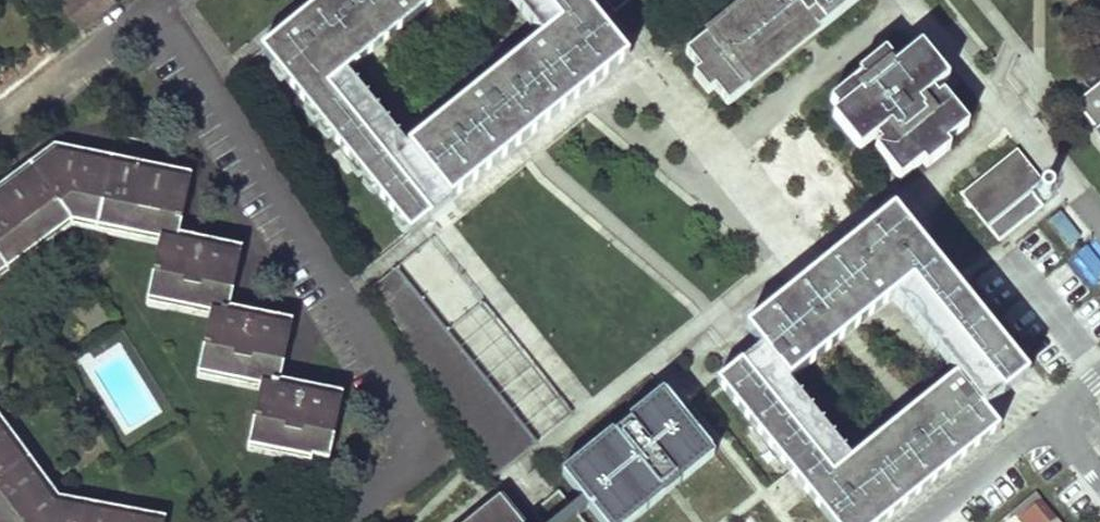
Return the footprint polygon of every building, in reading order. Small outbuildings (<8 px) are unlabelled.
[(61,0),(81,12),(98,0),(61,0)] [(629,60),(580,0),(508,0),(546,46),(506,78),(434,135),(413,153),(347,72),(383,44),(438,0),(319,0),(259,48),(409,231),(629,60)] [(610,10),(622,0),(602,0),(610,10)] [(685,52),(700,71),(694,75),(707,93),(714,88),(727,105),(857,0),(751,0),(685,52)] [(862,77),(831,99),(839,112),(833,116),(860,149),(874,139),(879,145),(874,149),(899,178),(922,161),(927,165),(949,150),(944,145),(967,127),(941,95),(936,100),(930,93),(945,80),(919,46),(893,66),(883,53),(858,72),(862,77)] [(1083,109),(1099,131),(1099,96),(1083,109)] [(1017,148),(960,193),(985,225),(1042,181),(1017,148)] [(71,228),(158,244),(147,307),(211,319),(197,379),(261,392),(248,453),(314,467),(327,469),(339,402),(280,389),(291,329),(230,317),(241,256),(182,243),(193,181),(61,152),(0,193),(0,278),(71,228)] [(1046,200),(1048,196),(1046,192),(1043,191),(1039,193),(1038,196),(1040,200),(1043,201),(1046,200)] [(889,208),(740,326),(757,347),(712,382),(825,521),(880,521),(994,431),(978,410),(1022,375),(889,208)] [(393,267),(371,285),(489,479),(534,443),(445,333),(393,267)] [(665,392),(562,475),(582,500),(570,510),(556,493),(529,514),(535,521),(580,521),(577,518),(589,508),(600,521),(623,521),(712,450),(665,392)] [(156,509),(52,497),(0,420),(0,521),(154,521),(156,509)] [(715,454),(712,450),(623,521),(631,521),(715,454)] [(1035,492),(1014,509),(1025,521),(1061,521),(1035,492)] [(498,500),(470,521),(516,521),(498,500)]
